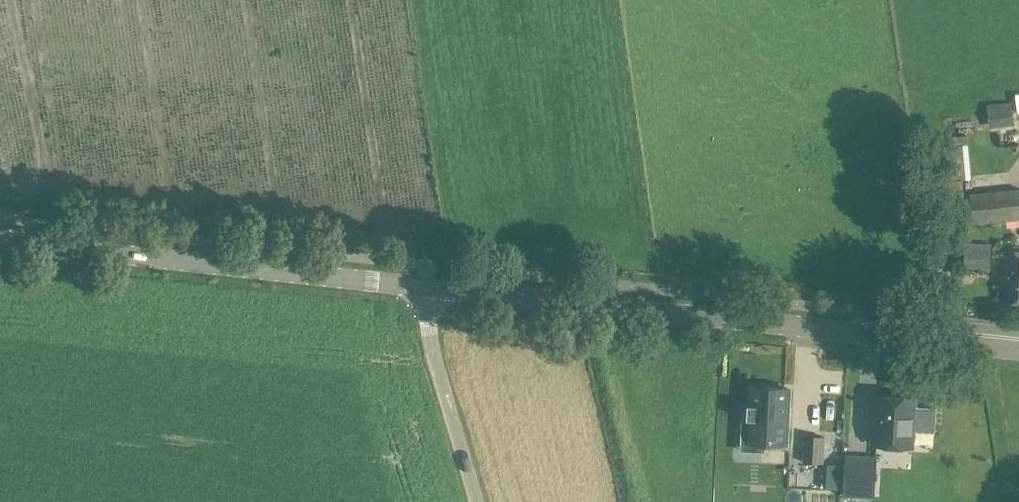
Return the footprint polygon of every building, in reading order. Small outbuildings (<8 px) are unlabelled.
[(986,106),(989,129),(1015,126),(1012,102),(986,106)] [(933,149),(935,182),(971,179),(968,146),(933,149)] [(974,224),(1018,220),(1018,191),(971,195),(974,224)] [(966,244),(965,268),(991,270),(992,245),(966,244)] [(998,295),(1003,295),(1003,303),(1018,304),(1018,252),(1005,251),(1004,286),(999,286),(998,295)] [(749,406),(748,420),(751,420),(750,437),(763,437),(762,443),(787,444),(790,390),(785,390),(785,389),(767,388),(767,389),(752,388),(751,406),(749,406)] [(876,448),(912,450),(915,401),(879,399),(876,448)] [(840,443),(856,445),(858,425),(843,423),(840,443)] [(824,464),(825,447),(825,437),(818,437),(803,436),(802,463),(824,464)] [(845,494),(874,496),(876,456),(847,454),(845,494)]
